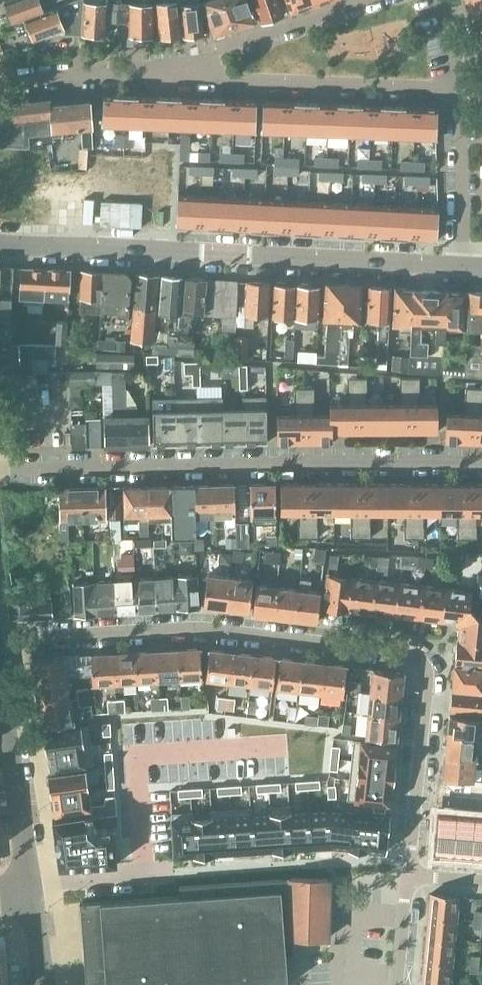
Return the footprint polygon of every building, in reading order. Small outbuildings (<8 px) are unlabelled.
[(9,17),(12,19),(13,22),(44,11),(40,0),(5,0),(9,9),(7,13),(9,17)] [(83,0),(75,0),(26,18),(27,20),(25,24),(27,28),(30,29),(34,40),(64,28),(63,25),(72,21),(71,32),(82,33),(83,2),(83,0)] [(83,2),(82,33),(82,34),(105,35),(106,21),(117,21),(118,3),(121,3),(121,0),(108,0),(108,3),(88,2),(88,0),(83,0),(83,2)] [(205,33),(203,16),(202,16),(200,2),(199,0),(189,0),(189,3),(180,4),(183,36),(184,35),(187,38),(193,37),(195,34),(205,33)] [(225,0),(209,0),(202,2),(204,12),(212,35),(214,35),(217,36),(224,34),(225,31),(234,28),(225,0)] [(234,28),(243,25),(246,27),(252,25),(253,22),(256,21),(249,0),(225,0),(234,28)] [(279,0),(254,0),(261,22),(284,14),(279,0)] [(313,0),(287,0),(291,12),(314,4),(313,0)] [(471,20),(481,17),(481,0),(471,0),(466,1),(471,20)] [(170,36),(172,37),(178,37),(180,35),(183,34),(179,1),(156,3),(160,37),(170,36)] [(153,5),(121,3),(118,3),(117,21),(130,22),(130,36),(153,36),(153,5)] [(476,38),(481,37),(481,17),(471,20),(476,38)] [(126,96),(104,95),(102,127),(125,128),(126,96)] [(148,97),(126,96),(125,128),(147,129),(148,97)] [(169,97),(148,97),(147,129),(168,129),(169,97)] [(191,98),(169,97),(168,129),(190,130),(191,98)] [(213,99),(191,98),(190,130),(211,131),(213,99)] [(52,130),(50,105),(50,99),(0,105),(0,144),(27,145),(53,142),(52,137),(54,137),(54,134),(52,135),(52,130)] [(234,100),(213,99),(211,131),(233,132),(234,100)] [(257,101),(234,100),(233,132),(256,133),(257,101)] [(83,147),(88,147),(93,147),(91,127),(93,126),(90,101),(50,105),(52,130),(81,127),(83,147)] [(286,102),(263,101),(262,133),(284,134),(286,102)] [(307,103),(286,102),(284,134),(306,135),(307,103)] [(329,104),(307,103),(306,135),(328,136),(329,104)] [(350,105),(329,104),(328,136),(349,137),(350,105)] [(372,105),(350,105),(349,137),(371,137),(372,105)] [(394,106),(372,105),(371,137),(392,138),(394,106)] [(415,107),(394,106),(392,138),(414,139),(415,107)] [(438,108),(415,107),(414,139),(437,140),(438,108)] [(190,135),(180,135),(180,147),(190,147),(190,135)] [(125,137),(113,137),(112,147),(124,147),(125,137)] [(137,137),(125,137),(124,147),(136,147),(137,137)] [(190,147),(180,147),(179,159),(189,159),(190,147)] [(211,150),(199,150),(198,160),(210,160),(211,150)] [(232,151),(220,151),(220,161),(232,161),(232,151)] [(244,152),(232,151),(232,161),(244,162),(244,152)] [(327,155),(315,155),(314,165),(326,165),(327,155)] [(339,156),(327,155),(326,165),(338,166),(339,156)] [(370,157),(358,157),(358,167),(370,167),(370,157)] [(382,158),(370,157),(370,167),(382,168),(382,158)] [(288,159),(276,159),(276,169),(288,169),(288,159)] [(300,160),(288,159),(288,169),(299,170),(300,160)] [(413,159),(401,159),(401,169),(413,169),(413,159)] [(425,160),(413,159),(413,169),(425,170),(425,160)] [(202,167),(190,166),(190,176),(202,177),(202,167)] [(214,167),(202,167),(202,177),(214,177),(214,167)] [(245,169),(233,168),(233,178),(245,179),(245,169)] [(257,169),(245,169),(245,179),(257,179),(257,169)] [(289,171),(277,170),(276,180),(288,181),(289,171)] [(301,171),(289,171),(288,181),(300,181),(301,171)] [(332,173),(320,172),(319,182),(331,183),(332,173)] [(344,173),(332,173),(331,183),(343,183),(344,173)] [(375,174),(363,174),(362,184),(374,184),(375,174)] [(387,175),(375,174),(374,184),(386,185),(387,175)] [(418,176),(406,176),(406,186),(417,186),(418,176)] [(430,177),(418,176),(418,186),(429,187),(430,177)] [(36,196),(44,196),(45,183),(1,181),(0,196),(0,228),(34,229),(36,196)] [(201,196),(178,194),(176,226),(199,228),(201,196)] [(222,197),(201,196),(199,228),(221,229),(222,197)] [(244,198),(222,197),(221,229),(242,230),(244,198)] [(265,199),(244,198),(242,230),(264,231),(265,199)] [(287,200),(265,199),(264,231),(285,232),(287,200)] [(309,201),(287,200),(285,232),(307,233),(309,201)] [(330,202),(309,201),(307,233),(329,234),(330,202)] [(352,203),(330,202),(329,234),(350,235),(352,203)] [(373,205),(352,203),(350,235),(372,237),(373,205)] [(395,206),(373,205),(372,237),(393,238),(395,206)] [(416,207),(395,206),(393,238),(415,239),(416,207)] [(439,208),(416,207),(415,239),(438,240),(439,208)] [(0,266),(0,314),(11,315),(12,295),(13,268),(13,267),(0,266)] [(46,269),(22,267),(22,268),(20,295),(15,295),(14,314),(26,314),(26,302),(43,303),(43,296),(46,269)] [(22,268),(13,268),(12,295),(15,295),(20,295),(22,268)] [(43,296),(43,303),(42,313),(49,314),(50,297),(58,297),(57,320),(68,321),(71,270),(46,269),(43,296)] [(101,313),(101,308),(103,271),(82,270),(80,312),(101,313)] [(101,308),(106,308),(117,309),(116,321),(127,322),(130,277),(126,273),(104,271),(101,308)] [(130,340),(153,342),(158,275),(136,273),(130,340)] [(189,334),(191,313),(184,312),(180,312),(183,277),(162,276),(159,312),(169,313),(168,333),(178,334),(189,334)] [(222,336),(235,337),(238,279),(216,278),(206,278),(187,277),(184,312),(191,313),(203,313),(223,314),(222,336)] [(246,281),(244,326),(253,326),(254,313),(269,314),(270,282),(246,281)] [(272,316),(295,317),(297,285),(287,284),(285,282),(278,282),(276,284),(273,284),(272,316)] [(297,285),(295,317),(307,317),(307,324),(319,324),(319,318),(320,286),(310,286),(308,283),(301,283),(299,285),(297,285)] [(316,362),(339,364),(343,285),(326,284),(325,284),(323,321),(327,321),(325,355),(317,355),(316,362)] [(343,285),(339,364),(361,366),(363,338),(350,337),(350,322),(360,323),(362,286),(361,286),(343,285)] [(376,368),(386,369),(387,359),(389,322),(391,287),(369,286),(367,321),(378,322),(376,368)] [(410,330),(413,288),(413,289),(410,288),(395,287),(393,325),(403,326),(403,330),(410,330)] [(408,372),(426,374),(430,289),(417,289),(414,289),(414,288),(413,288),(410,330),(409,360),(408,372)] [(430,289),(426,374),(435,375),(437,353),(444,353),(445,332),(446,290),(446,291),(444,290),(430,289)] [(447,290),(446,290),(445,332),(453,332),(453,328),(463,329),(465,291),(450,290),(447,291),(447,290)] [(481,378),(481,292),(469,291),(467,329),(481,330),(481,345),(466,344),(465,367),(464,377),(481,378)] [(10,342),(11,320),(0,319),(0,342),(10,342)] [(56,343),(66,344),(67,321),(57,320),(56,343)] [(247,337),(235,337),(234,359),(246,359),(247,337)] [(82,338),(81,347),(97,349),(97,339),(82,338)] [(177,341),(177,346),(177,353),(188,354),(189,342),(177,341)] [(286,341),(285,357),(293,357),(294,341),(286,341)] [(20,373),(19,362),(19,358),(27,358),(27,353),(40,353),(40,361),(56,361),(56,345),(39,345),(31,345),(31,344),(18,343),(10,342),(0,342),(0,374),(20,373)] [(106,349),(116,351),(117,344),(99,342),(98,348),(106,349)] [(152,345),(152,352),(154,352),(162,354),(176,355),(177,353),(177,346),(152,345)] [(296,361),(316,362),(316,350),(308,350),(308,353),(297,352),(296,361)] [(152,352),(146,352),(147,364),(155,364),(154,352),(152,352)] [(97,367),(134,368),(134,353),(97,353),(97,367)] [(386,371),(408,372),(409,360),(387,359),(386,369),(386,371)] [(200,362),(192,362),(192,374),(200,374),(200,362)] [(247,365),(239,365),(239,377),(247,377),(247,365)] [(443,375),(464,377),(465,367),(443,366),(443,375)] [(127,446),(126,406),(125,406),(125,384),(124,384),(124,371),(71,371),(71,384),(101,383),(101,385),(114,385),(115,406),(115,417),(104,417),(104,447),(127,446)] [(200,386),(200,374),(192,374),(192,386),(200,386)] [(247,377),(239,377),(239,389),(247,389),(247,378),(247,377)] [(357,377),(347,377),(347,390),(357,390),(357,377)] [(367,390),(367,377),(357,377),(357,390),(367,390)] [(410,377),(400,377),(400,389),(410,389),(410,377)] [(420,389),(420,377),(410,377),(410,389),(420,389)] [(304,387),(294,387),(294,400),(304,400),(304,387)] [(314,400),(314,387),(304,387),(304,400),(314,400)] [(475,388),(465,387),(465,399),(475,400),(475,388)] [(400,389),(400,403),(384,403),(384,432),(410,431),(410,389),(400,389)] [(437,402),(420,403),(420,389),(410,389),(410,431),(438,431),(437,402)] [(347,390),(347,403),(330,403),(330,413),(331,413),(331,441),(332,441),(332,432),(357,432),(357,390),(347,390)] [(384,403),(367,403),(367,390),(357,390),(357,432),(384,432),(384,403)] [(266,396),(243,397),(244,409),(244,443),(267,443),(266,396)] [(197,398),(175,398),(175,410),(176,445),(191,445),(192,445),(198,444),(197,410),(197,398)] [(126,406),(127,446),(149,445),(148,416),(136,416),(136,399),(126,399),(126,406)] [(464,412),(447,412),(445,440),(473,442),(475,400),(465,399),(464,412)] [(277,413),(277,442),(305,442),(304,400),(294,400),(295,413),(277,413)] [(330,413),(314,413),(314,400),(304,400),(305,442),(331,441),(331,413),(330,413)] [(475,400),(473,442),(481,442),(481,400),(475,400)] [(222,409),(197,410),(198,444),(223,444),(222,409)] [(244,409),(222,409),(223,444),(229,444),(230,444),(244,443),(244,409)] [(175,410),(153,411),(153,445),(176,445),(175,410)] [(249,483),(250,516),(250,521),(261,521),(261,515),(275,515),(275,483),(249,483)] [(308,483),(281,483),(280,511),(298,511),(298,524),(308,525),(308,483)] [(334,512),(334,483),(308,483),(308,525),(318,525),(318,512),(334,512)] [(361,525),(361,483),(334,483),(334,512),(351,512),(351,525),(361,525)] [(387,512),(388,483),(361,483),(361,525),(370,525),(370,512),(387,512)] [(414,525),(414,483),(388,483),(387,512),(404,512),(404,525),(414,525)] [(440,512),(441,483),(414,483),(414,525),(424,525),(424,512),(440,512)] [(467,526),(467,484),(441,483),(440,512),(457,512),(457,526),(467,526)] [(170,486),(171,519),(171,538),(197,537),(196,517),(195,484),(172,485),(170,486)] [(215,484),(195,484),(196,517),(207,516),(207,526),(215,526),(215,484)] [(236,484),(215,484),(215,526),(225,526),(225,516),(236,516),(236,484)] [(467,484),(467,526),(477,526),(477,513),(481,513),(481,484),(467,484)] [(109,486),(110,502),(111,539),(121,539),(120,486),(109,486)] [(147,519),(171,519),(170,486),(147,487),(147,519)] [(105,487),(82,488),(82,519),(106,519),(105,487)] [(124,520),(147,519),(147,487),(123,487),(124,520)] [(82,519),(82,488),(58,488),(59,520),(60,520),(60,528),(59,528),(60,540),(68,540),(67,520),(82,519)] [(236,522),(237,547),(249,547),(249,522),(236,522)] [(156,523),(148,523),(148,535),(156,535),(156,523)] [(298,524),(298,536),(308,537),(308,525),(298,524)] [(48,525),(49,538),(51,538),(51,540),(59,540),(59,525),(48,525)] [(308,537),(318,537),(318,525),(308,525),(308,537)] [(351,525),(350,537),(360,537),(361,525),(351,525)] [(360,537),(370,537),(370,525),(361,525),(360,537)] [(404,525),(404,537),(414,537),(414,525),(404,525)] [(414,537),(424,537),(424,525),(414,525),(414,537)] [(457,526),(457,538),(467,538),(467,526),(457,526)] [(467,538),(477,538),(477,526),(467,526),(467,538)] [(154,547),(153,538),(133,539),(133,547),(154,547)] [(165,538),(153,538),(154,547),(165,546),(165,538)] [(95,550),(112,550),(112,541),(96,541),(95,550)] [(315,556),(325,556),(325,548),(315,548),(315,556)] [(241,550),(233,551),(233,560),(240,560),(241,550)] [(211,553),(201,553),(201,563),(212,562),(211,553)] [(330,555),(329,566),(337,567),(338,555),(330,555)] [(369,566),(377,567),(378,557),(371,556),(369,566)] [(417,566),(426,567),(427,558),(418,556),(417,566)] [(378,557),(377,567),(385,568),(386,558),(378,557)] [(427,558),(426,567),(433,568),(434,558),(427,558)] [(120,560),(121,574),(135,573),(134,559),(120,560)] [(197,571),(196,559),(189,560),(189,571),(197,571)] [(69,572),(58,573),(58,582),(65,582),(69,582),(69,572)] [(45,577),(43,578),(44,583),(58,582),(58,573),(44,573),(45,577)] [(220,607),(226,608),(230,576),(207,573),(203,606),(207,606),(209,608),(214,609),(216,607),(220,608),(220,607)] [(176,576),(178,608),(178,609),(199,608),(197,575),(176,576)] [(348,611),(349,609),(348,609),(351,577),(327,575),(323,608),(337,610),(338,612),(342,613),(345,611),(348,611)] [(176,576),(155,577),(157,609),(178,608),(176,576)] [(230,576),(226,608),(233,609),(237,610),(238,612),(243,612),(245,611),(249,611),(253,579),(230,576)] [(155,577),(135,578),(137,610),(157,609),(155,577)] [(299,589),(296,619),(317,622),(321,592),(309,590),(311,579),(301,577),(299,589)] [(348,609),(349,609),(372,612),(376,580),(351,577),(348,609)] [(135,578),(115,580),(116,612),(137,610),(135,578)] [(115,580),(94,581),(96,613),(116,612),(115,580)] [(372,612),(396,615),(400,583),(376,580),(372,612)] [(96,613),(94,581),(73,582),(75,614),(96,613)] [(396,615),(420,618),(424,586),(400,583),(396,615)] [(253,614),(274,616),(278,587),(256,584),(253,614)] [(420,618),(444,620),(448,589),(424,586),(420,618)] [(274,616),(296,619),(299,589),(278,587),(274,616)] [(458,622),(458,621),(459,615),(464,616),(470,611),(470,607),(472,591),(448,589),(444,620),(458,622)] [(52,599),(50,599),(8,601),(9,618),(53,616),(52,599)] [(458,621),(458,622),(461,625),(462,626),(468,626),(469,620),(473,616),(479,617),(470,607),(470,611),(464,616),(459,615),(458,621)] [(459,640),(481,643),(481,617),(479,617),(473,616),(469,620),(468,626),(462,626),(461,625),(461,628),(458,630),(458,636),(460,638),(459,640)] [(459,640),(457,640),(457,643),(455,645),(454,650),(456,652),(455,665),(481,668),(481,643),(459,640)] [(201,648),(178,649),(180,679),(202,678),(201,648)] [(178,649),(156,650),(158,681),(180,679),(178,649)] [(206,679),(228,682),(232,652),(209,649),(206,679)] [(156,650),(134,651),(136,682),(152,681),(153,687),(158,686),(158,681),(156,650)] [(134,651),(112,653),(114,683),(114,690),(123,689),(123,682),(136,682),(134,651)] [(228,682),(250,685),(254,654),(232,652),(228,682)] [(91,675),(92,684),(114,683),(112,653),(90,654),(91,675)] [(62,656),(66,678),(79,676),(91,675),(90,654),(62,656)] [(254,654),(250,685),(272,687),(276,657),(254,654)] [(35,683),(66,678),(62,656),(32,661),(35,683)] [(276,688),(298,690),(302,660),(279,657),(276,688)] [(298,690),(320,693),(324,663),(302,660),(298,690)] [(324,663),(320,693),(343,696),(346,666),(324,663)] [(455,666),(455,668),(452,669),(451,676),(453,678),(452,688),(481,691),(481,669),(455,666)] [(371,691),(401,695),(404,673),(373,669),(371,691)] [(35,683),(39,705),(69,700),(66,678),(35,683)] [(348,681),(347,689),(359,691),(360,682),(348,681)] [(76,690),(78,698),(90,696),(88,688),(76,690)] [(368,713),(399,717),(401,695),(371,691),(368,713)] [(346,702),(345,711),(354,712),(354,711),(352,710),(354,693),(347,692),(346,702)] [(481,715),(481,695),(452,692),(450,711),(481,715)] [(189,708),(188,695),(180,696),(180,708),(189,708)] [(90,696),(78,698),(79,706),(91,704),(90,696)] [(160,710),(159,697),(149,698),(150,710),(160,710)] [(166,697),(159,697),(160,710),(167,709),(166,697)] [(217,698),(215,712),(224,713),(226,699),(217,698)] [(123,699),(115,700),(115,712),(124,712),(123,699)] [(224,713),(232,715),(234,700),(226,699),(224,713)] [(69,700),(39,705),(43,727),(73,722),(69,700)] [(115,712),(115,700),(106,700),(107,713),(115,712)] [(246,714),(255,715),(256,703),(248,702),(246,714)] [(288,707),(287,719),(295,720),(296,708),(288,707)] [(354,712),(345,711),(344,719),(353,720),(354,712)] [(308,721),(317,723),(318,714),(309,713),(308,721)] [(399,717),(368,713),(366,736),(386,738),(397,739),(399,717)] [(318,714),(317,723),(325,723),(326,715),(318,714)] [(448,734),(477,736),(478,727),(481,727),(481,718),(449,715),(449,724),(447,723),(446,732),(448,732),(448,734)] [(190,720),(141,720),(141,731),(191,730),(190,720)] [(110,722),(102,723),(103,735),(111,734),(110,722)] [(343,728),(343,733),(351,734),(352,724),(344,723),(343,728)] [(88,725),(43,731),(46,751),(48,751),(48,750),(91,744),(88,725)] [(446,753),(446,756),(475,759),(477,736),(448,734),(447,745),(445,745),(444,753),(446,753)] [(353,739),(351,759),(394,764),(394,763),(396,744),(386,742),(353,739)] [(91,744),(48,750),(48,751),(49,759),(51,770),(93,763),(91,744)] [(332,745),(330,757),(339,758),(340,746),(332,745)] [(112,751),(104,752),(105,764),(113,764),(112,751)] [(475,759),(446,756),(445,766),(443,766),(442,774),(444,774),(444,778),(473,780),(475,759)] [(330,757),(329,769),(337,770),(339,758),(330,757)] [(351,759),(349,779),(392,784),(393,785),(395,763),(394,763),(394,764),(351,759)] [(113,764),(105,764),(106,776),(114,776),(113,764)] [(85,769),(48,775),(51,794),(52,794),(88,789),(85,769)] [(114,776),(106,776),(106,788),(115,787),(114,776)] [(319,779),(307,780),(308,788),(320,787),(319,779)] [(349,779),(347,799),(374,802),(386,803),(388,804),(390,804),(390,803),(392,784),(349,779)] [(307,780),(295,781),(296,789),(308,788),(307,780)] [(280,782),(268,783),(269,791),(281,790),(280,782)] [(268,783),(256,783),(257,792),(269,791),(268,783)] [(241,784),(229,785),(230,793),(242,793),(241,784)] [(447,784),(446,792),(458,793),(459,785),(447,784)] [(229,785),(217,786),(217,794),(230,793),(229,785)] [(336,785),(327,785),(328,799),(336,798),(336,785)] [(459,785),(458,793),(470,794),(471,786),(459,785)] [(202,787),(190,788),(190,796),(203,795),(202,787)] [(190,788),(178,789),(178,797),(190,796),(190,788)] [(88,789),(52,794),(53,797),(53,802),(52,802),(54,812),(55,812),(55,813),(91,808),(91,806),(88,789)] [(115,796),(105,796),(105,803),(105,806),(116,805),(115,796)] [(374,802),(373,810),(385,812),(386,803),(374,802)] [(91,808),(91,814),(92,814),(93,817),(106,815),(105,806),(105,803),(91,806),(91,808)] [(289,804),(270,806),(273,849),(272,849),(272,850),(293,848),(292,848),(289,804)] [(290,804),(289,804),(292,848),(293,848),(312,846),(309,810),(290,811),(290,804)] [(116,805),(105,806),(106,815),(116,814),(116,805)] [(251,807),(250,807),(253,850),(272,849),(273,849),(270,806),(269,806),(269,813),(251,814),(251,807)] [(250,807),(231,808),(234,852),(253,850),(250,807)] [(231,808),(211,810),(214,853),(215,853),(234,852),(231,808)] [(329,809),(309,810),(312,846),(331,845),(329,809)] [(390,816),(329,809),(331,845),(349,847),(349,848),(359,849),(364,849),(364,850),(365,850),(365,849),(366,850),(366,849),(385,851),(390,816)] [(192,811),(191,811),(194,854),(194,855),(215,854),(215,853),(214,853),(211,810),(210,810),(210,817),(193,818),(192,811)] [(191,811),(171,812),(174,855),(194,854),(191,811)] [(438,811),(435,853),(454,855),(457,813),(438,811)] [(457,813),(454,855),(471,856),(475,814),(457,813)] [(91,814),(52,819),(55,837),(54,837),(56,850),(59,867),(82,866),(82,867),(93,866),(93,865),(116,863),(114,827),(97,828),(94,826),(93,817),(92,814),(91,814)] [(471,856),(481,857),(481,815),(475,814),(471,856)] [(290,877),(281,877),(281,879),(280,938),(292,938),(326,939),(328,873),(290,877)] [(292,938),(280,938),(281,879),(180,885),(180,895),(80,902),(86,984),(288,984),(286,953),(294,953),(292,938)] [(461,892),(434,890),(426,984),(453,984),(461,892)]
